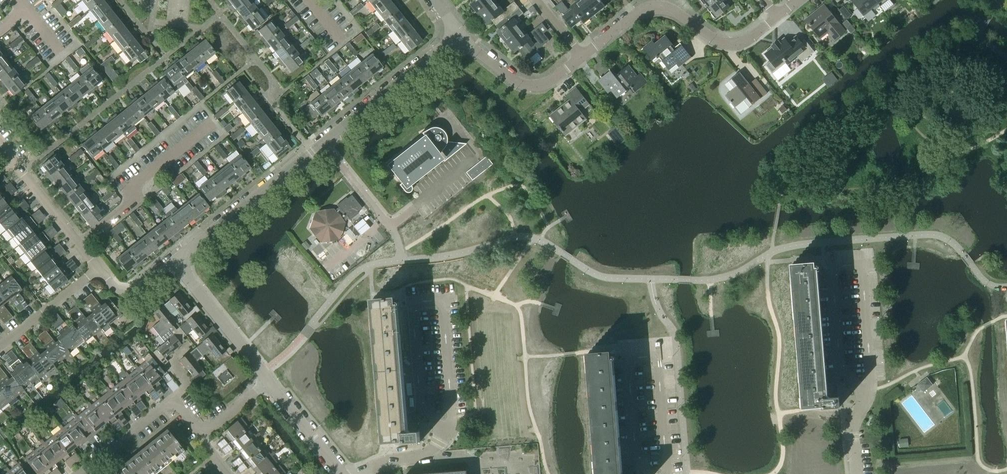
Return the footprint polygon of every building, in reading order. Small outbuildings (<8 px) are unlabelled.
[(57,0),(51,4),(54,8),(60,4),(57,0)] [(89,10),(102,0),(81,0),(89,10)] [(97,20),(111,10),(106,5),(109,3),(106,0),(102,0),(89,10),(97,20)] [(236,10),(248,0),(227,0),(226,2),(229,7),(232,5),(236,10)] [(242,22),(257,9),(250,0),(248,0),(236,10),(240,15),(238,17),(242,22)] [(376,11),(389,0),(368,0),(376,11)] [(384,21),(399,8),(395,3),(393,5),(389,0),(376,11),(384,21)] [(479,15),(496,2),(494,0),(476,0),(471,4),(479,15)] [(582,0),(579,0),(570,7),(571,7),(568,9),(562,2),(555,7),(563,17),(571,27),(581,20),(584,23),(594,15),(582,0)] [(594,15),(605,7),(602,3),(605,0),(582,0),(594,15)] [(709,8),(712,11),(710,13),(716,19),(730,7),(725,0),(718,0),(709,8)] [(864,16),(878,4),(875,0),(851,0),(864,16)] [(878,4),(885,12),(894,5),(890,0),(875,0),(878,4)] [(492,21),(496,26),(519,7),(514,2),(503,11),(496,2),(479,15),(487,25),(492,21)] [(361,3),(355,8),(358,11),(364,7),(361,3)] [(829,32),(835,40),(846,31),(824,5),(825,7),(815,14),(814,13),(806,20),(821,39),(829,32)] [(498,32),(506,42),(523,29),(515,20),(524,13),(519,7),(496,26),(500,30),(498,32)] [(358,11),(355,8),(349,12),(352,16),(358,11)] [(384,21),(392,31),(405,20),(401,15),(403,13),(399,8),(384,21)] [(257,9),(242,22),(246,27),(248,25),(252,31),(266,20),(257,9)] [(97,20),(105,31),(121,18),(117,13),(115,15),(111,10),(97,20)] [(295,15),(290,20),(293,24),(298,19),(295,15)] [(79,16),(73,20),(76,24),(82,19),(79,16)] [(105,31),(113,41),(127,30),(123,25),(125,23),(121,18),(105,31)] [(76,24),(73,20),(67,25),(70,29),(76,24)] [(260,38),(264,43),(280,31),(271,20),(258,31),(262,37),(260,38)] [(293,24),(290,20),(284,25),(287,29),(293,24)] [(392,31),(400,41),(416,28),(412,23),(409,25),(405,20),(392,31)] [(377,23),(371,28),(374,32),(380,27),(377,23)] [(523,29),(506,42),(514,53),(520,49),(523,53),(522,54),(527,60),(527,61),(538,52),(536,51),(549,41),(544,33),(548,30),(542,23),(527,35),(523,29)] [(374,32),(371,28),(365,32),(368,36),(374,32)] [(416,28),(400,41),(408,52),(422,41),(417,35),(420,33),(416,28)] [(113,41),(122,51),(137,39),(133,34),(131,35),(127,30),(113,41)] [(270,47),(274,52),(288,41),(280,31),(264,43),(268,48),(270,47)] [(683,44),(677,49),(666,35),(655,44),(653,41),(654,40),(643,48),(654,62),(659,58),(669,70),(670,70),(670,69),(680,61),(682,64),(692,57),(689,54),(691,53),(690,52),(689,53),(682,45),(684,44),(683,44)] [(20,36),(14,41),(18,45),(23,40),(20,36)] [(95,36),(89,41),(92,44),(98,40),(95,36)] [(312,36),(306,40),(309,44),(315,39),(312,36)] [(773,47),(765,54),(770,61),(765,65),(772,73),(786,62),(788,64),(797,56),(802,61),(814,51),(804,38),(801,41),(800,41),(796,36),(788,43),(784,38),(779,42),(778,41),(772,46),(773,47)] [(137,39),(122,51),(130,62),(135,58),(140,63),(148,57),(143,51),(139,45),(141,44),(137,39)] [(197,42),(192,46),(205,62),(215,53),(205,40),(199,44),(197,42)] [(309,44),(306,40),(300,45),(303,49),(309,44)] [(18,45),(14,41),(9,45),(12,49),(18,45)] [(92,44),(89,41),(83,45),(86,49),(92,44)] [(276,59),(280,64),(296,51),(288,41),(274,52),(279,57),(276,59)] [(345,46),(349,51),(353,48),(348,43),(345,46)] [(393,44),(387,48),(390,52),(396,47),(393,44)] [(189,52),(184,56),(195,70),(205,62),(192,46),(187,50),(189,52)] [(353,48),(349,51),(354,57),(358,54),(353,48)] [(390,52),(387,48),(382,53),(385,57),(390,52)] [(296,51),(280,64),(284,69),(287,67),(291,72),(304,62),(296,51)] [(10,65),(2,54),(0,56),(0,72),(10,65)] [(372,54),(361,62),(374,78),(379,74),(377,72),(382,67),(372,54)] [(111,56),(105,61),(108,65),(114,60),(111,56)] [(177,58),(172,62),(184,78),(195,70),(184,56),(179,60),(177,58)] [(37,57),(31,61),(34,65),(40,61),(37,57)] [(65,60),(69,66),(73,63),(68,57),(65,60)] [(324,62),(329,68),(333,65),(328,59),(324,62)] [(34,65),(31,61),(25,66),(28,70),(34,65)] [(108,65),(105,61),(100,66),(103,69),(108,65)] [(169,68),(163,73),(168,78),(174,86),(177,90),(183,85),(186,88),(187,87),(190,91),(191,90),(193,88),(190,84),(188,82),(184,78),(172,62),(167,66),(169,68)] [(361,62),(351,70),(362,84),(367,80),(369,82),(374,78),(361,62)] [(73,63),(69,66),(74,71),(78,68),(73,63)] [(84,73),(81,76),(93,92),(98,88),(96,85),(102,81),(91,68),(88,64),(81,70),(84,73)] [(2,87),(18,75),(10,65),(0,72),(0,80),(0,81),(0,84),(2,87)] [(333,65),(329,68),(333,74),(337,70),(333,65)] [(598,80),(606,90),(609,87),(617,97),(617,98),(630,88),(634,93),(647,83),(648,84),(649,84),(639,72),(640,73),(637,75),(628,65),(615,76),(609,69),(609,70),(610,71),(602,77),(601,76),(600,76),(601,78),(598,80)] [(211,74),(216,79),(220,76),(215,70),(211,74)] [(351,70),(341,79),(353,94),(358,90),(357,88),(362,84),(351,70)] [(114,72),(109,77),(114,83),(119,79),(114,72)] [(734,88),(726,95),(729,100),(735,108),(736,107),(744,100),(749,107),(767,93),(755,79),(749,84),(739,72),(728,81),(734,88)] [(44,76),(49,82),(53,79),(48,73),(44,76)] [(18,75),(2,87),(6,92),(8,90),(13,96),(26,85),(18,75)] [(304,78),(309,84),(312,81),(308,75),(304,78)] [(81,76),(71,84),(81,98),(86,93),(88,96),(93,92),(81,76)] [(220,76),(216,79),(220,85),(224,82),(220,76)] [(156,81),(151,85),(164,101),(174,92),(177,90),(174,86),(168,78),(165,81),(163,79),(158,83),(156,81)] [(53,79),(49,82),(53,88),(57,84),(53,79)] [(341,79),(331,87),(342,100),(347,96),(349,98),(353,94),(341,79)] [(229,89),(225,93),(233,103),(249,90),(245,85),(243,87),(238,82),(237,83),(234,80),(227,86),(229,89)] [(312,81),(309,84),(313,90),(317,87),(312,81)] [(71,84),(60,92),(73,108),(78,104),(76,102),(81,98),(71,84)] [(148,91),(143,96),(154,109),(164,101),(151,85),(146,89),(148,91)] [(193,88),(191,90),(195,96),(199,93),(195,87),(193,88)] [(331,87),(321,95),(333,110),(338,107),(336,104),(342,100),(331,87)] [(563,105),(550,116),(566,135),(567,134),(564,131),(576,122),(578,125),(586,119),(580,111),(589,104),(576,87),(567,95),(571,100),(564,106),(563,105)] [(24,92),(28,98),(32,95),(28,89),(24,92)] [(249,90),(233,103),(241,113),(255,102),(251,97),(253,95),(249,90)] [(60,92),(50,100),(61,114),(66,110),(68,112),(73,108),(60,92)] [(199,93),(195,96),(200,101),(204,98),(199,93)] [(32,95),(28,98),(33,104),(37,101),(32,95)] [(333,110),(321,95),(320,95),(311,103),(310,103),(304,108),(313,119),(319,114),(321,117),(326,112),(328,114),(333,110)] [(136,97),(131,101),(143,117),(154,109),(143,96),(138,100),(136,97)] [(50,100),(40,109),(53,124),(58,120),(56,118),(61,114),(50,100)] [(128,108),(123,112),(133,125),(143,117),(131,101),(126,105),(128,108)] [(255,102),(241,113),(249,123),(265,111),(261,106),(259,108),(255,102)] [(167,109),(172,115),(175,112),(171,106),(167,109)] [(225,107),(219,111),(222,115),(228,110),(225,107)] [(53,124),(40,109),(30,117),(40,130),(46,126),(48,128),(53,124)] [(222,115),(219,111),(214,116),(217,120),(222,115)] [(265,111),(249,123),(258,133),(271,123),(267,118),(269,116),(265,111)] [(116,114),(111,118),(123,133),(126,137),(136,128),(133,125),(123,112),(117,116),(116,114)] [(175,112),(172,115),(176,121),(180,117),(175,112)] [(108,124),(102,128),(113,142),(123,133),(111,118),(106,122),(108,124)] [(147,125),(151,131),(155,128),(151,122),(147,125)] [(271,123),(258,133),(266,144),(281,131),(277,126),(275,128),(271,123)] [(241,126),(235,131),(238,135),(244,130),(241,126)] [(410,185),(442,160),(444,161),(466,144),(447,141),(447,140),(447,139),(446,138),(446,137),(446,136),(446,135),(445,134),(444,133),(444,132),(443,131),(442,130),(441,130),(439,129),(438,128),(436,128),(435,127),(433,127),(432,128),(431,128),(430,128),(429,129),(421,133),(423,136),(386,165),(400,183),(398,185),(404,191),(404,192),(405,192),(405,193),(407,193),(408,193),(409,192),(410,192),(411,191),(411,190),(411,189),(411,188),(411,187),(411,186),(410,185)] [(616,127),(608,133),(618,146),(626,139),(616,127)] [(95,130),(90,134),(103,150),(113,142),(102,128),(97,132),(95,130)] [(155,128),(151,131),(156,137),(160,134),(155,128)] [(238,135),(235,131),(229,136),(233,140),(238,135)] [(266,144),(259,149),(267,158),(273,153),(274,154),(278,159),(291,148),(288,143),(283,138),(285,136),(281,131),(266,144)] [(87,140),(82,145),(92,158),(103,150),(90,134),(85,138),(87,140)] [(126,142),(131,147),(135,144),(130,138),(126,142)] [(135,144),(131,147),(136,153),(139,150),(135,144)] [(214,148),(218,153),(222,150),(218,144),(214,148)] [(257,147),(252,152),(255,155),(260,151),(257,147)] [(80,149),(75,154),(78,158),(83,153),(80,149)] [(222,150),(218,153),(223,159),(227,156),(222,150)] [(255,155),(252,152),(246,156),(249,160),(255,155)] [(78,158),(75,154),(69,158),(72,162),(78,158)] [(44,173),(48,178),(63,165),(55,155),(42,166),(46,171),(44,173)] [(106,158),(111,164),(114,161),(110,155),(106,158)] [(240,155),(229,163),(242,179),(246,175),(245,172),(250,168),(240,155)] [(493,164),(487,156),(467,172),(473,180),(493,164)] [(114,161),(111,164),(115,169),(119,166),(114,161)] [(193,164),(198,170),(202,167),(197,161),(193,164)] [(229,163),(219,171),(230,185),(235,180),(237,183),(242,179),(229,163)] [(54,181),(58,186),(71,176),(63,165),(48,178),(52,183),(54,181)] [(202,167),(198,170),(203,175),(206,172),(202,167)] [(97,170),(91,174),(94,178),(100,173),(97,170)] [(219,171),(209,179),(221,195),(226,191),(224,189),(230,185),(219,171)] [(94,178),(91,174),(85,179),(88,183),(94,178)] [(60,193),(64,198),(80,186),(71,176),(58,186),(62,191),(60,193)] [(221,195),(209,179),(198,188),(209,201),(215,197),(216,199),(221,195)] [(169,183),(174,189),(178,186),(173,180),(169,183)] [(13,186),(10,182),(0,190),(0,197),(13,186)] [(7,204),(4,201),(17,191),(13,186),(0,197),(0,210),(7,204)] [(70,201),(74,207),(88,196),(80,186),(64,198),(68,203),(70,201)] [(178,186),(174,189),(179,195),(183,191),(178,186)] [(113,190),(107,194),(110,198),(116,194),(113,190)] [(198,193),(188,202),(200,217),(205,213),(203,211),(209,207),(198,193)] [(110,198),(107,194),(101,199),(104,203),(110,198)] [(362,208),(351,195),(347,199),(346,197),(337,205),(338,207),(334,210),(333,209),(316,212),(309,228),(321,242),(338,240),(345,223),(343,220),(347,217),(349,220),(358,213),(357,212),(362,208)] [(76,213),(80,218),(96,206),(88,196),(74,207),(79,212),(76,213)] [(149,199),(154,205),(158,202),(153,196),(149,199)] [(25,202),(22,197),(10,207),(7,204),(0,210),(0,222),(25,202)] [(6,230),(19,219),(16,216),(29,206),(25,202),(0,222),(0,224),(5,231),(6,230)] [(158,202),(154,205),(158,211),(162,208),(158,202)] [(188,202),(177,210),(188,223),(193,219),(195,221),(200,217),(188,202)] [(96,206),(80,218),(84,223),(87,222),(91,227),(104,217),(96,206)] [(175,207),(165,215),(167,218),(180,234),(185,230),(183,227),(188,223),(177,210),(175,207)] [(129,216),(134,221),(137,218),(133,212),(129,216)] [(6,230),(12,238),(33,221),(30,216),(24,221),(21,217),(19,219),(6,230)] [(137,218),(134,221),(138,227),(142,224),(137,218)] [(167,218),(157,226),(168,239),(173,235),(175,238),(180,234),(167,218)] [(12,238),(18,245),(34,233),(31,229),(36,225),(33,221),(12,238)] [(157,226),(147,234),(159,250),(164,246),(163,244),(168,239),(157,226)] [(109,232),(113,238),(117,234),(112,229),(109,232)] [(18,245),(24,253),(45,236),(42,232),(36,236),(34,233),(18,245)] [(117,234),(113,238),(118,243),(122,240),(117,234)] [(147,234),(137,242),(147,256),(153,252),(154,254),(159,250),(147,234)] [(24,253),(30,260),(30,261),(44,250),(46,248),(43,245),(49,240),(45,236),(24,253)] [(137,242),(127,250),(139,266),(144,262),(142,260),(147,256),(137,242)] [(29,261),(36,269),(62,248),(59,243),(46,253),(44,250),(30,261),(30,260),(29,261)] [(36,269),(42,276),(56,265),(53,262),(66,252),(62,248),(36,269)] [(139,266),(127,250),(116,259),(127,272),(132,268),(134,270),(139,266)] [(42,276),(48,284),(74,263),(71,259),(58,269),(56,265),(42,276)] [(74,263),(48,284),(54,292),(68,281),(65,277),(78,267),(74,263)] [(824,387),(814,264),(791,266),(803,408),(822,406),(822,409),(840,407),(838,386),(824,387)] [(11,276),(3,282),(24,308),(28,305),(18,292),(22,290),(11,276)] [(0,284),(0,294),(6,302),(10,299),(19,312),(24,308),(3,282),(0,284)] [(177,294),(162,306),(169,314),(176,308),(182,316),(181,316),(182,317),(183,316),(186,321),(191,317),(196,313),(192,308),(191,309),(178,294),(179,293),(179,292),(177,294)] [(91,293),(87,297),(109,325),(122,315),(109,299),(101,306),(91,293)] [(8,321),(13,317),(3,305),(6,302),(0,294),(0,310),(8,321)] [(92,313),(89,315),(100,329),(104,334),(111,328),(109,325),(87,297),(82,300),(92,313)] [(383,442),(403,441),(403,443),(421,442),(419,421),(405,422),(395,298),(372,300),(383,442)] [(131,300),(124,306),(128,312),(132,309),(130,306),(134,303),(131,300)] [(76,305),(71,309),(92,335),(100,329),(89,315),(86,318),(76,305)] [(160,320),(152,327),(159,335),(167,328),(180,344),(185,340),(172,325),(175,322),(169,314),(162,306),(153,313),(153,314),(154,313),(160,320)] [(77,325),(74,327),(74,328),(84,341),(84,342),(92,335),(71,309),(67,312),(77,325)] [(4,324),(8,321),(0,310),(0,319),(4,324)] [(186,321),(179,327),(185,335),(193,329),(199,336),(198,337),(198,338),(199,337),(203,341),(207,338),(203,333),(209,329),(208,329),(207,330),(195,314),(196,313),(191,317),(186,321)] [(64,322),(60,326),(77,347),(84,341),(74,328),(74,327),(72,325),(68,328),(64,322)] [(56,338),(58,340),(69,353),(77,347),(60,326),(55,329),(60,335),(56,338)] [(157,349),(153,352),(156,356),(160,353),(165,358),(164,357),(180,344),(180,345),(181,345),(180,344),(167,328),(159,335),(165,342),(157,348),(157,347),(156,348),(157,349)] [(45,330),(41,333),(62,360),(70,353),(69,353),(58,340),(55,343),(45,330)] [(46,349),(43,352),(54,366),(62,360),(41,333),(36,337),(46,349)] [(203,341),(196,347),(202,356),(210,350),(216,357),(215,358),(216,358),(221,364),(231,356),(225,349),(224,350),(212,335),(213,334),(212,334),(207,338),(203,341)] [(30,342),(25,346),(50,377),(58,371),(54,366),(43,352),(40,355),(30,342)] [(31,362),(28,364),(38,378),(41,381),(42,383),(50,377),(25,346),(21,349),(31,362)] [(202,356),(196,347),(179,361),(179,362),(180,361),(192,376),(191,377),(192,377),(197,373),(201,378),(205,374),(201,370),(202,369),(202,368),(201,369),(195,362),(202,356)] [(611,352),(587,354),(597,473),(620,473),(611,352)] [(136,365),(135,366),(137,369),(160,397),(165,393),(158,384),(157,385),(155,383),(160,378),(159,377),(164,373),(148,353),(143,358),(146,362),(138,368),(136,365)] [(230,357),(203,379),(204,379),(205,378),(218,397),(240,382),(239,382),(238,380),(244,375),(230,357)] [(18,359),(14,363),(31,384),(33,387),(41,381),(38,378),(28,364),(26,362),(23,365),(18,359)] [(10,374),(12,377),(12,376),(23,390),(31,384),(14,363),(9,366),(14,371),(10,374)] [(16,396),(24,390),(23,390),(12,376),(12,377),(9,379),(0,368),(0,377),(16,396)] [(126,372),(125,373),(141,393),(146,390),(154,401),(160,397),(137,369),(129,375),(126,372)] [(127,377),(118,384),(141,412),(146,408),(137,397),(141,393),(125,373),(124,374),(127,377)] [(0,386),(0,392),(8,403),(16,396),(0,377),(0,385),(0,386)] [(917,384),(924,392),(933,385),(927,377),(917,384)] [(108,387),(107,388),(123,408),(127,405),(136,416),(141,412),(118,384),(110,390),(108,387)] [(108,392),(100,399),(122,427),(127,423),(119,412),(123,408),(107,388),(105,389),(108,392)] [(0,409),(8,403),(0,392),(0,408),(0,409)] [(89,402),(88,403),(104,423),(108,420),(117,431),(122,427),(100,399),(91,405),(89,402)] [(74,412),(73,413),(91,437),(101,429),(100,427),(104,423),(88,403),(87,404),(89,407),(78,416),(74,412)] [(61,425),(60,426),(76,446),(80,443),(82,445),(91,437),(73,413),(72,414),(75,418),(63,428),(61,425)] [(216,444),(220,450),(248,427),(251,425),(250,423),(247,426),(241,418),(244,415),(243,415),(240,417),(223,431),(227,436),(216,444)] [(61,430),(53,436),(75,464),(81,460),(72,449),(76,446),(60,426),(59,427),(61,430)] [(166,429),(152,441),(169,463),(170,462),(170,461),(181,451),(182,453),(184,451),(180,446),(183,443),(178,438),(175,440),(171,435),(174,432),(169,427),(166,429)] [(235,446),(238,450),(259,434),(258,433),(255,435),(248,427),(220,450),(224,455),(235,446)] [(231,463),(235,468),(263,446),(256,437),(259,435),(259,434),(238,450),(242,454),(231,463)] [(42,440),(41,441),(57,461),(61,458),(70,469),(75,464),(53,436),(45,443),(42,440)] [(34,451),(52,473),(61,473),(53,464),(57,461),(41,441),(40,441),(42,445),(34,451)] [(138,452),(155,473),(156,473),(156,472),(167,463),(168,464),(169,463),(152,441),(138,452)] [(263,446),(235,468),(239,473),(250,465),(253,469),(274,453),(273,452),(270,454),(264,447),(267,444),(266,443),(263,446)] [(22,456),(24,459),(37,473),(41,473),(43,473),(44,473),(52,473),(34,451),(32,448),(30,449),(33,452),(25,459),(22,455),(22,456)] [(124,464),(132,473),(153,473),(155,473),(138,452),(124,464)] [(278,464),(271,456),(274,454),(274,453),(253,469),(257,473),(256,473),(266,473),(278,464)] [(6,469),(11,473),(26,473),(16,461),(18,464),(10,471),(7,468),(6,469)] [(124,464),(111,473),(132,473),(124,464)] [(289,471),(288,470),(285,473),(278,464),(266,473),(285,473),(289,471)]
